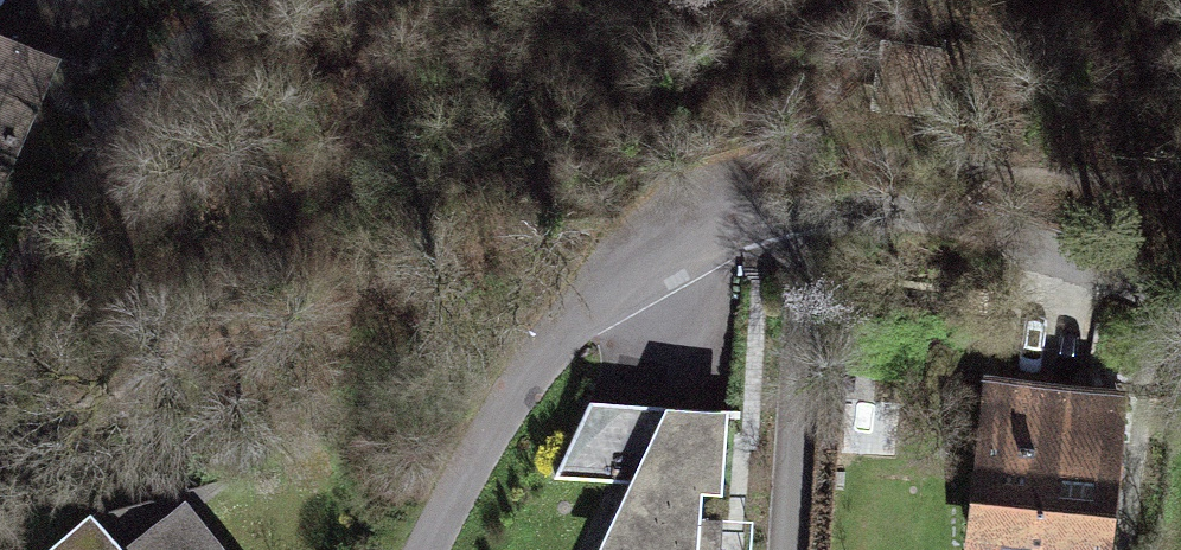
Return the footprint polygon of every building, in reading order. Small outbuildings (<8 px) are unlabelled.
[(0,68),(0,208),(16,215),(66,95),(0,68)] [(986,381),(966,549),(1119,549),(1137,399),(986,381)] [(602,413),(566,495),(634,496),(609,549),(708,549),(710,503),(730,501),(735,418),(602,413)] [(83,536),(65,549),(96,549),(83,536)]
